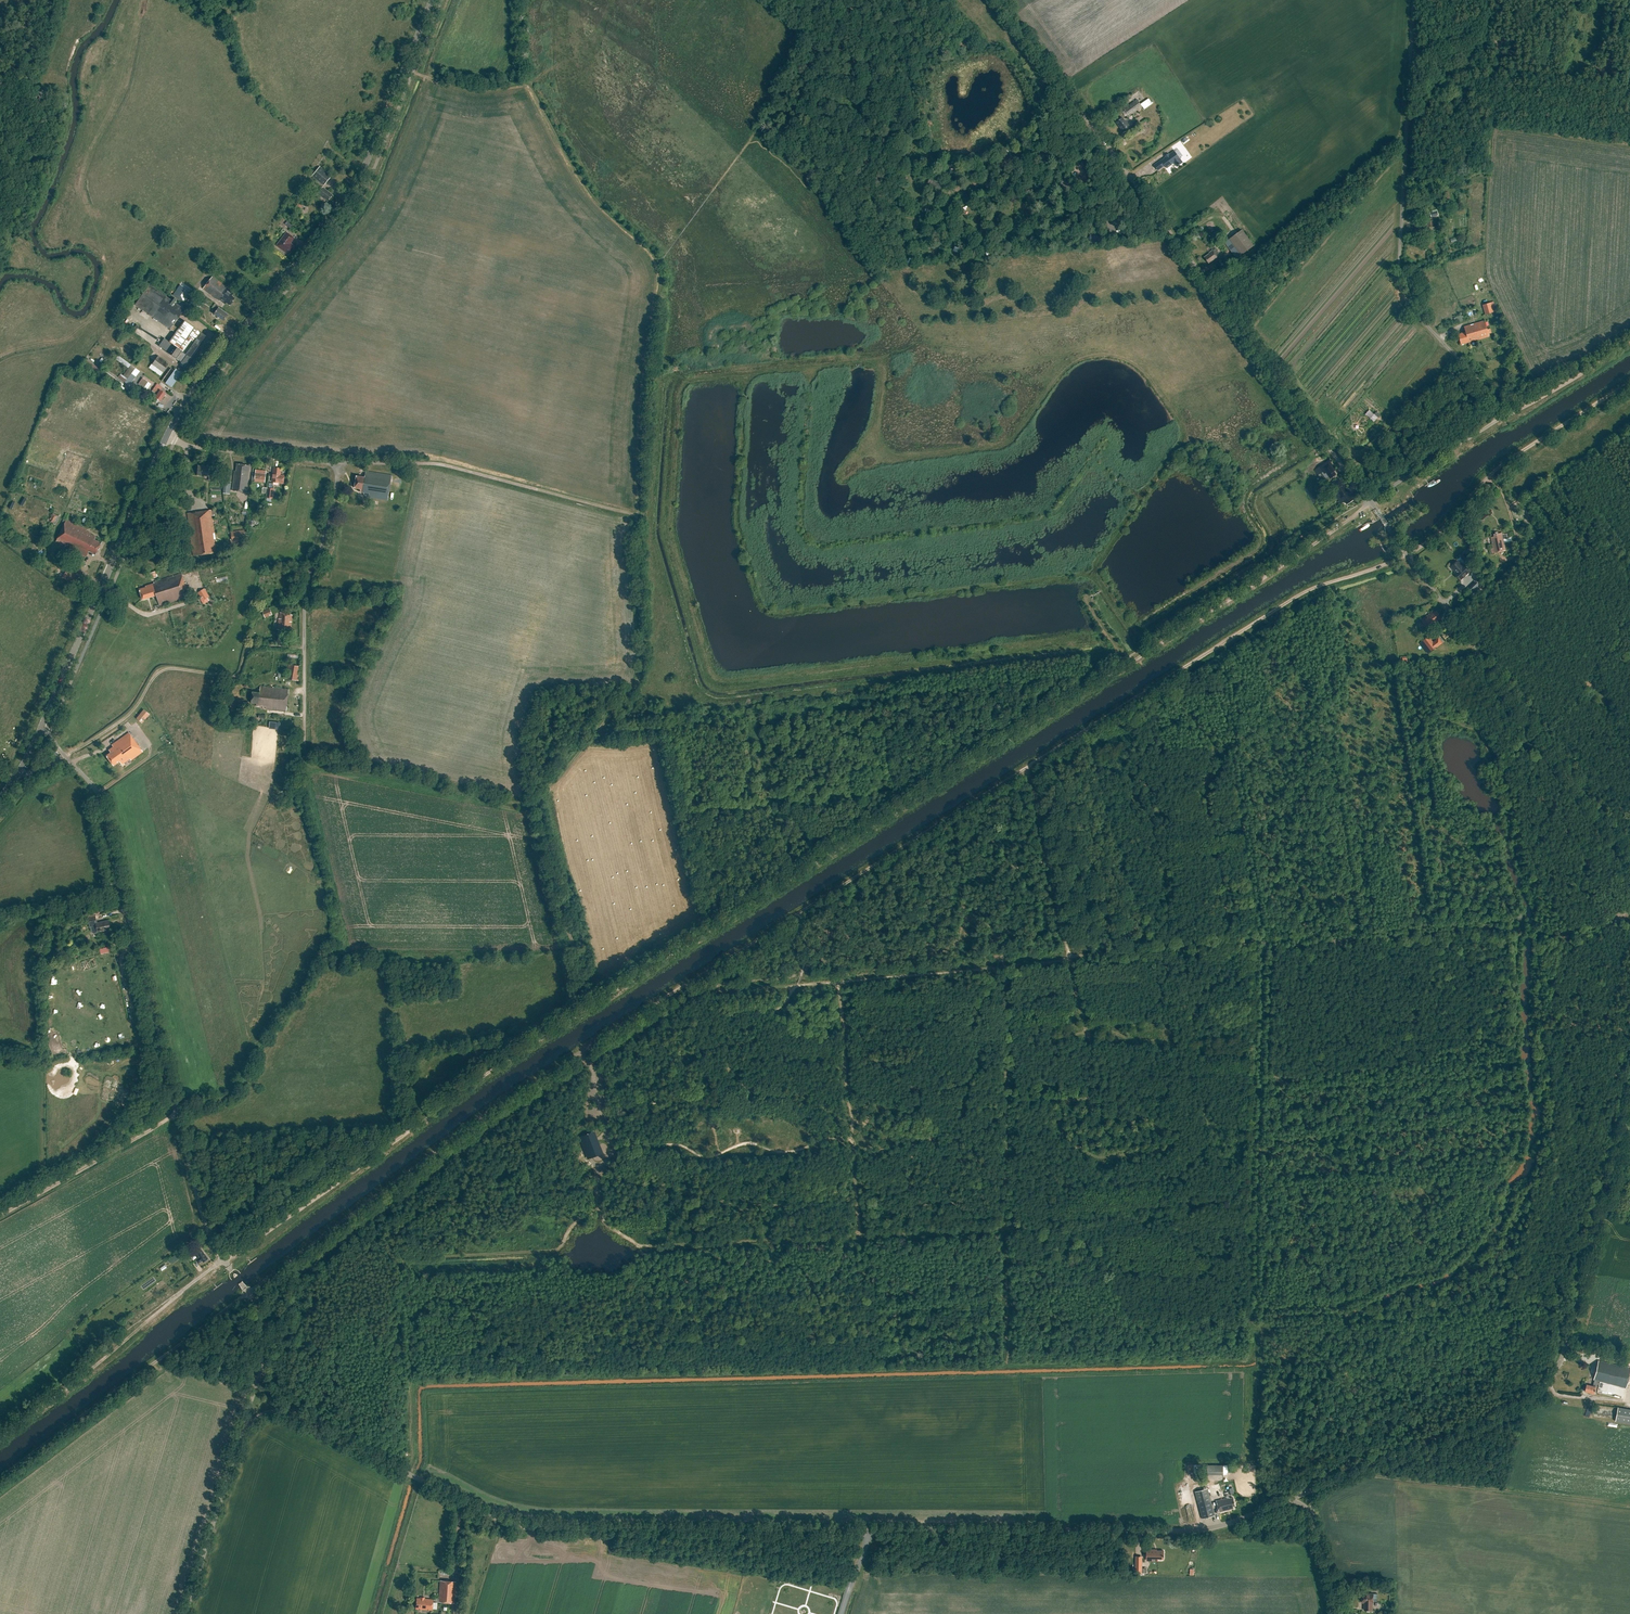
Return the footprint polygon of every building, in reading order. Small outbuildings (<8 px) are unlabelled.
[(1131,103),(1124,109),(1129,116),(1142,106),(1144,110),(1152,104),(1148,98),(1140,104),(1138,102),(1141,100),(1140,97),(1136,100),(1132,95),(1127,98),(1131,103)] [(1121,118),(1115,122),(1123,133),(1130,128),(1125,121),(1124,122),(1121,118)] [(1023,159),(1018,150),(996,163),(998,168),(1004,165),(1006,168),(1023,159)] [(1161,160),(1153,165),(1157,170),(1164,165),(1166,168),(1173,163),(1176,166),(1178,165),(1179,164),(1181,162),(1173,151),(1168,155),(1168,154),(1165,156),(1165,157),(1165,158),(1161,161),(1161,160)] [(324,185),(331,177),(320,167),(313,176),(324,185)] [(1065,177),(1060,182),(1066,189),(1072,184),(1065,177)] [(328,202),(333,196),(323,188),(318,194),(328,202)] [(1431,218),(1426,220),(1427,223),(1425,224),(1420,225),(1420,226),(1414,228),(1416,234),(1421,233),(1421,234),(1430,231),(1429,226),(1433,225),(1431,218)] [(1242,229),(1229,239),(1241,255),(1254,246),(1242,229)] [(290,243),(294,238),(287,232),(277,245),(288,254),(294,246),(290,243)] [(1217,258),(1220,256),(1215,248),(1208,253),(1208,254),(1204,257),(1208,263),(1213,260),(1214,261),(1216,262),(1218,260),(1218,259),(1217,258)] [(230,292),(231,291),(212,276),(203,288),(217,299),(220,301),(221,301),(224,303),(225,302),(230,306),(232,305),(234,303),(233,301),(235,298),(232,296),(233,295),(230,292)] [(175,298),(173,301),(151,285),(136,305),(162,323),(167,327),(170,329),(178,319),(185,310),(175,303),(177,300),(175,298)] [(172,295),(184,302),(190,292),(178,285),(172,295)] [(191,308),(197,312),(202,303),(196,299),(191,308)] [(1485,315),(1497,311),(1494,301),(1482,305),(1485,315)] [(215,311),(214,314),(223,321),(228,315),(219,308),(220,307),(217,305),(213,310),(215,311)] [(179,329),(176,333),(170,341),(165,338),(159,346),(166,351),(169,353),(176,358),(181,361),(180,363),(185,366),(191,358),(191,357),(206,336),(202,332),(201,333),(185,321),(179,329)] [(1484,321),(1464,327),(1465,332),(1458,334),(1461,344),(1489,336),(1484,321)] [(163,373),(169,364),(158,356),(152,365),(163,373)] [(86,360),(82,364),(93,372),(96,367),(86,360)] [(135,368),(131,365),(120,379),(129,385),(134,379),(129,376),(135,368)] [(174,371),(165,384),(172,388),(182,374),(177,370),(175,372),(174,371)] [(144,388),(148,382),(143,378),(138,384),(144,388)] [(153,391),(158,395),(156,397),(161,401),(166,394),(161,390),(161,391),(156,387),(153,391)] [(1373,421),(1377,417),(1368,409),(1364,414),(1373,421)] [(1327,461),(1320,466),(1321,469),(1320,470),(1324,476),(1327,474),(1330,478),(1335,474),(1333,472),(1334,471),(1327,461)] [(235,471),(233,490),(247,492),(250,466),(237,465),(236,471),(235,471)] [(209,476),(209,481),(213,481),(214,475),(210,474),(210,468),(199,467),(198,475),(209,476)] [(281,469),(274,468),(272,482),(283,484),(284,476),(280,476),(281,469)] [(254,482),(264,483),(266,471),(256,470),(255,474),(252,474),(251,482),(254,482)] [(364,493),(363,495),(369,496),(369,497),(387,501),(392,476),(366,472),(365,478),(356,477),(354,489),(360,490),(360,492),(364,493)] [(1340,479),(1330,486),(1333,490),(1334,490),(1336,493),(1337,492),(1340,497),(1339,498),(1341,502),(1345,500),(1347,504),(1352,500),(1347,492),(1348,491),(1340,479)] [(212,510),(187,513),(193,556),(217,553),(215,540),(216,540),(213,522),(214,521),(212,510)] [(51,511),(47,520),(56,524),(60,516),(51,511)] [(86,530),(87,529),(67,519),(56,541),(87,556),(89,551),(96,555),(102,543),(95,539),(96,536),(90,534),(91,533),(86,530)] [(245,530),(231,532),(232,542),(246,540),(245,530)] [(1502,532),(1493,534),(1494,536),(1490,537),(1493,548),(1491,549),(1492,553),(1494,553),(1505,551),(1503,538),(1508,537),(1507,533),(1504,534),(1504,533),(1502,534),(1502,532)] [(1476,566),(1468,557),(1463,561),(1471,570),(1476,566)] [(1455,572),(1454,574),(1460,580),(1470,571),(1464,565),(1462,566),(1457,561),(1450,567),(1455,572)] [(69,567),(62,576),(74,585),(81,575),(69,567)] [(186,590),(187,589),(182,573),(156,581),(156,582),(154,583),(146,586),(146,587),(139,589),(143,599),(157,595),(160,606),(188,597),(186,590)] [(208,596),(204,589),(199,592),(205,602),(211,598),(209,596),(208,596)] [(272,615),(269,608),(262,611),(265,618),(272,615)] [(1431,612),(1421,620),(1427,628),(1441,618),(1436,611),(1432,614),(1431,612)] [(280,613),(277,630),(287,631),(287,629),(291,629),(293,615),(280,613)] [(1428,637),(1423,641),(1431,651),(1436,647),(1428,637)] [(288,665),(286,680),(298,682),(300,667),(288,665)] [(251,703),(257,704),(257,706),(262,706),(262,709),(287,711),(289,691),(261,687),(260,693),(252,692),(251,703)] [(142,712),(136,718),(142,723),(147,716),(142,712)] [(278,728),(279,720),(269,720),(268,728),(278,728)] [(112,746),(113,747),(109,750),(111,753),(107,756),(114,766),(120,762),(123,767),(143,752),(129,733),(112,746)] [(97,922),(96,920),(96,919),(95,915),(87,917),(90,927),(91,926),(93,934),(98,932),(98,931),(111,928),(110,925),(110,924),(111,924),(110,922),(109,922),(108,919),(97,922)] [(56,1046),(62,1044),(59,1033),(53,1035),(56,1046)] [(593,1133),(593,1143),(617,1143),(617,1133),(593,1133)] [(195,1251),(199,1257),(195,1260),(198,1263),(202,1261),(203,1262),(208,1258),(200,1247),(195,1251)] [(171,1264),(183,1255),(180,1251),(169,1260),(171,1264)] [(1598,1361),(1593,1380),(1594,1380),(1593,1386),(1586,1384),(1584,1392),(1593,1394),(1595,1386),(1597,1387),(1598,1381),(1625,1388),(1629,1369),(1598,1361)] [(1601,1383),(1599,1393),(1608,1394),(1610,1384),(1601,1383)] [(1615,1420),(1629,1424),(1629,1409),(1618,1406),(1615,1420)] [(1223,1473),(1223,1464),(1207,1464),(1207,1473),(1223,1473)] [(1195,1492),(1197,1499),(1202,1518),(1215,1515),(1208,1488),(1195,1492)] [(1233,1506),(1235,1506),(1233,1498),(1229,1499),(1229,1498),(1216,1501),(1219,1512),(1234,1509),(1233,1506)] [(1146,1549),(1146,1556),(1148,1556),(1148,1559),(1160,1559),(1160,1557),(1164,1557),(1164,1550),(1153,1550),(1153,1549),(1146,1549)] [(440,1580),(439,1602),(455,1603),(456,1581),(440,1580)] [(1362,1602),(1364,1602),(1364,1609),(1372,1609),(1372,1602),(1373,1602),(1373,1593),(1362,1592),(1362,1602)] [(433,1599),(417,1598),(416,1609),(432,1610),(433,1599)]
